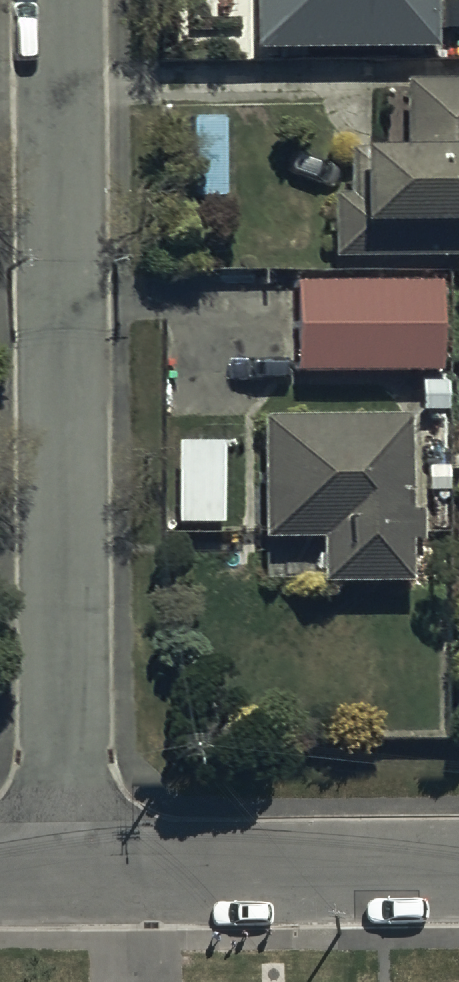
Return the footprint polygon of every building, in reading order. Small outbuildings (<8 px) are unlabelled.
[(254,64),(434,58),(432,0),(251,0),(254,64)] [(396,92),(397,158),(348,159),(349,209),(329,209),(330,269),(458,268),(458,91),(396,92)] [(434,289),(293,291),(295,386),(435,384),(434,289)] [(405,432),(256,433),(257,550),(317,549),(317,597),(405,597),(404,551),(419,551),(419,520),(405,520),(405,432)]
